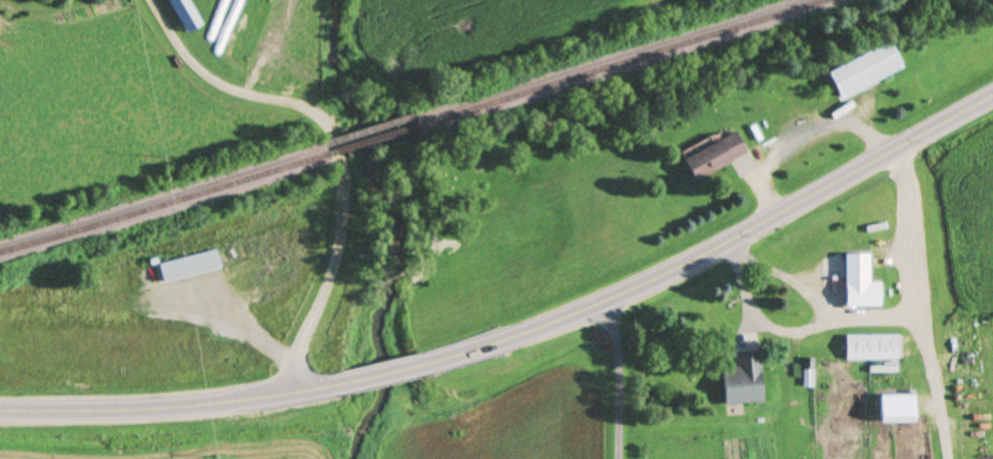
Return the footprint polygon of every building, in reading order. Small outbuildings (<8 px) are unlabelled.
[(185,33),(166,0),(188,0),(201,23),(185,33)] [(233,13),(226,33),(234,36),(231,45),(244,49),(261,0),(253,0),(247,18),(233,13)] [(829,72),(891,38),(906,66),(843,99),(829,72)] [(682,160),(737,131),(749,153),(694,182),(682,160)] [(214,248),(221,269),(161,283),(155,263),(214,248)] [(843,282),(883,280),(884,305),(844,307),(843,282)] [(846,334),(846,358),(903,359),(903,335),(846,334)] [(735,350),(759,348),(763,402),(725,405),(722,369),(737,368),(735,350)] [(814,360),(805,360),(805,387),(814,387),(814,360)]
